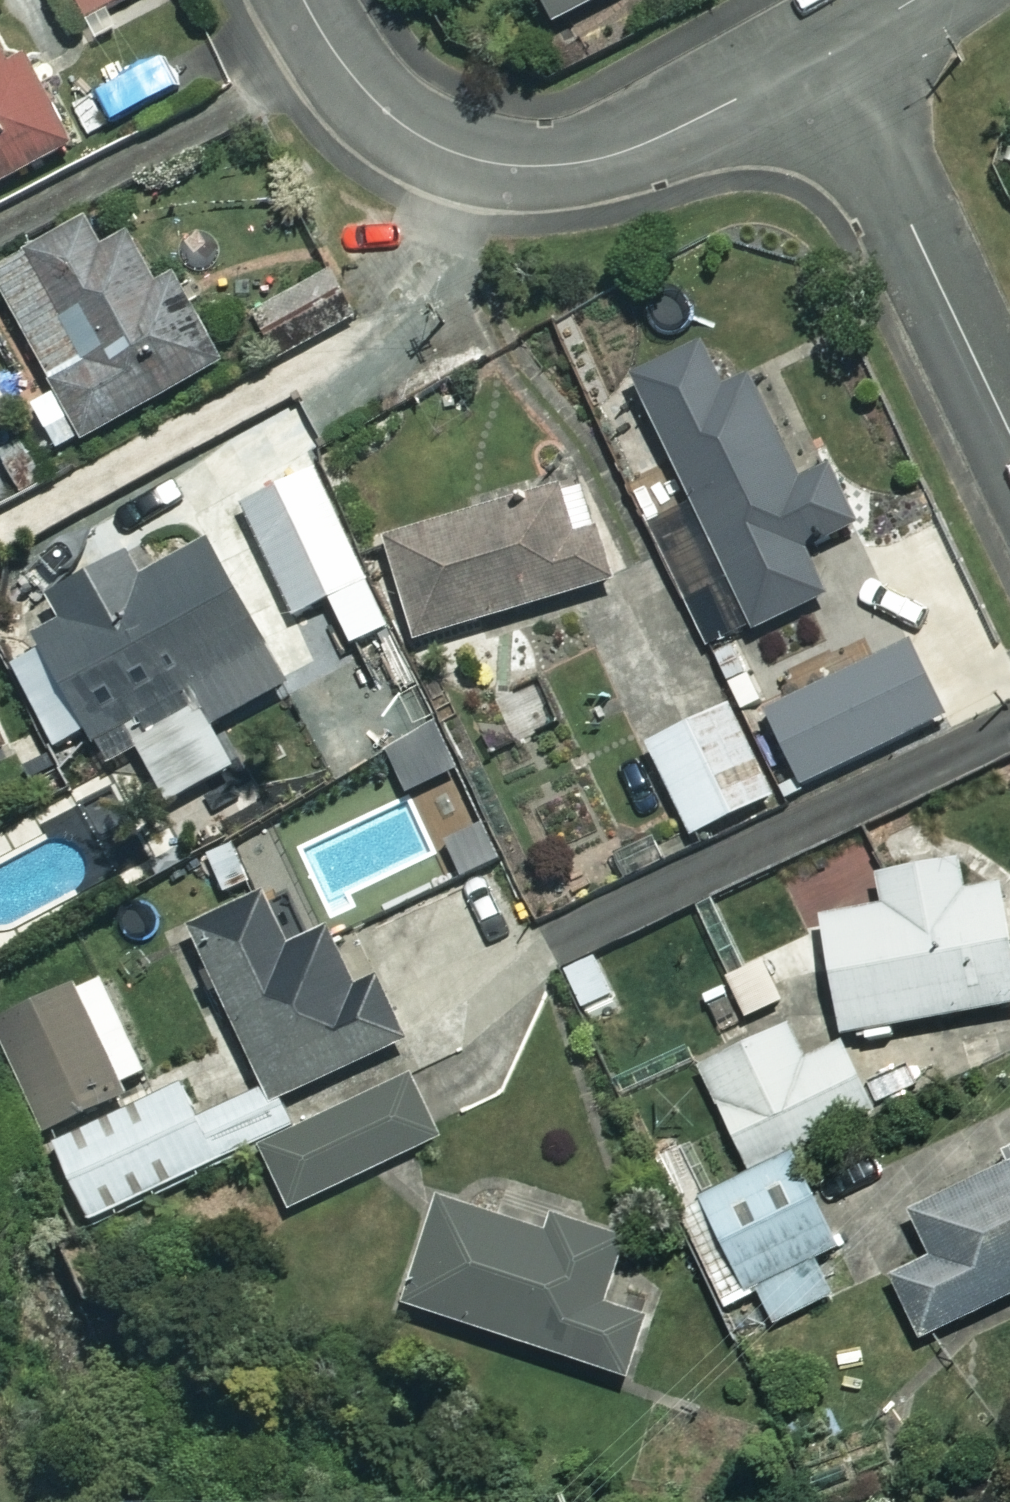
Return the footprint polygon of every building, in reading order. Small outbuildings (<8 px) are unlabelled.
[(64,28),(120,0),(50,0),(64,28)] [(555,23),(601,0),(543,0),(555,23)] [(72,149),(1,6),(0,7),(0,184),(72,149)] [(106,248),(93,224),(0,273),(0,284),(83,440),(227,363),(182,279),(162,289),(152,270),(183,253),(164,217),(106,248)] [(711,655),(838,594),(817,551),(858,531),(828,469),(805,480),(759,384),(730,397),(706,347),(633,382),(699,519),(656,540),(711,655)] [(389,629),(315,472),(244,505),(296,616),(331,600),(352,646),(389,629)] [(577,537),(561,487),(386,543),(419,644),(613,581),(596,531),(577,537)] [(132,559),(63,596),(69,608),(33,627),(95,743),(125,726),(168,806),(224,777),(200,732),(286,687),(212,547),(145,583),(132,559)] [(943,721),(909,649),(769,714),(802,786),(943,721)] [(774,798),(732,706),(649,744),(691,836),(774,798)] [(493,832),(477,794),(436,812),(453,850),(493,832)] [(961,862),(881,877),(887,908),(822,920),(845,1036),(1009,1005),(1009,956),(997,889),(967,895),(961,862)] [(309,941),(286,890),(194,932),(273,1104),(405,1043),(376,981),(354,991),(327,933),(309,941)] [(105,975),(0,1023),(0,1028),(45,1126),(151,1078),(105,975)] [(751,1172),(797,1149),(872,1113),(839,1045),(821,1054),(802,1015),(699,1065),(751,1172)] [(434,1141),(405,1080),(261,1148),(290,1209),(434,1141)] [(91,1221),(264,1138),(245,1099),(198,1121),(181,1085),(54,1145),(91,1221)] [(842,1242),(797,1149),(751,1172),(677,1208),(725,1306),(758,1290),(775,1323),(833,1295),(814,1255),(842,1242)] [(911,1213),(932,1257),(891,1277),(922,1340),(1009,1298),(1009,1165),(911,1213)] [(552,1239),(441,1202),(406,1307),(622,1379),(640,1322),(603,1310),(626,1241),(559,1218),(552,1239)]
